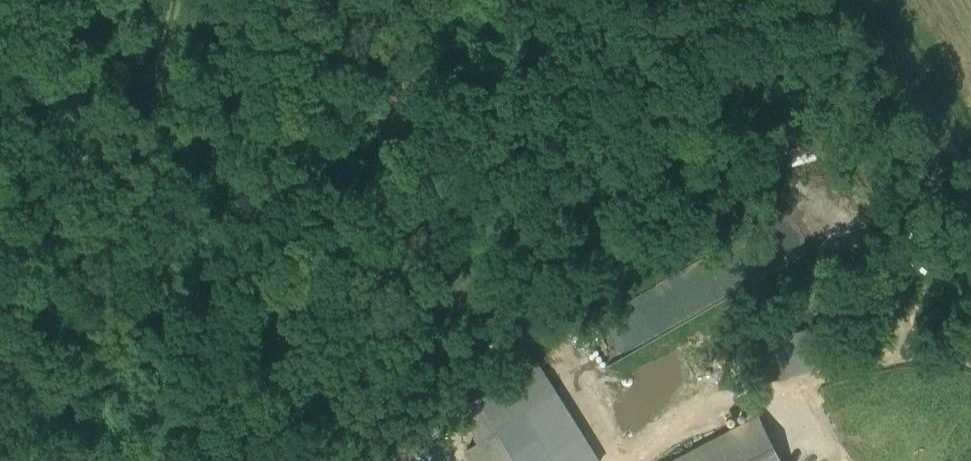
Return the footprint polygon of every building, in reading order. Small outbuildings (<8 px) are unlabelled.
[(832,324),(779,338),(789,373),(841,359),(832,324)] [(537,363),(463,408),(483,439),(523,414),(552,460),(598,460),(537,363)] [(467,449),(475,460),(552,460),(523,414),(483,439),(467,449)] [(674,460),(782,460),(759,417),(674,460)]
